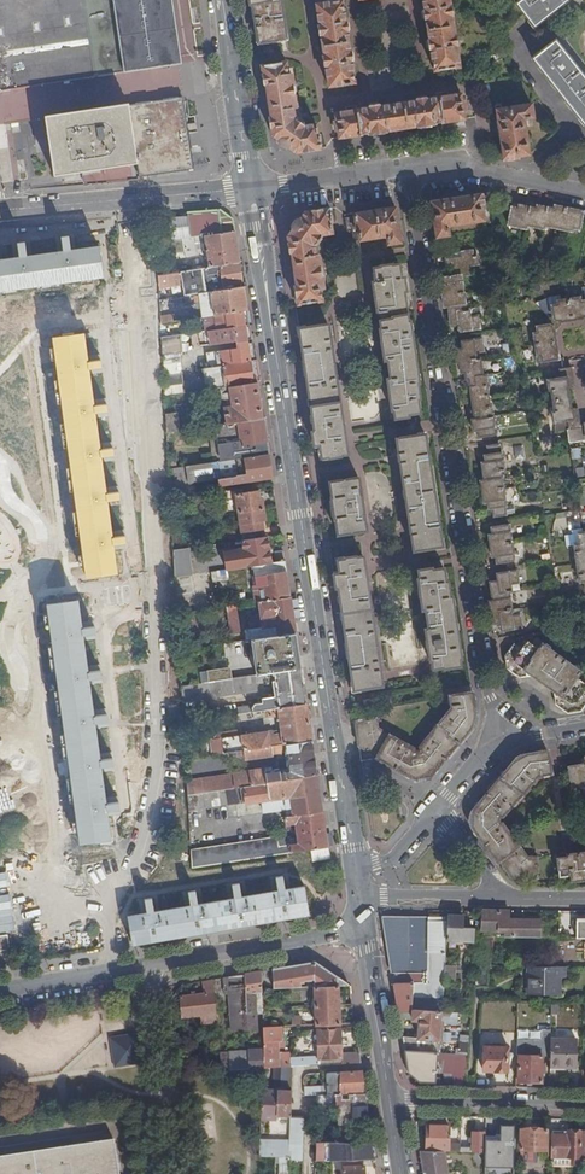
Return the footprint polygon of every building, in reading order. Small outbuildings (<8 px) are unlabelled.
[(179,63),(170,0),(0,0),(0,90),(179,63)] [(259,45),(289,40),(282,0),(251,0),(252,6),(254,6),(256,24),(259,45)] [(426,11),(424,11),(426,21),(428,21),(431,41),(429,41),(431,51),(432,51),(436,72),(461,69),(451,0),(425,0),(426,11)] [(520,4),(518,5),(528,18),(536,28),(571,0),(525,0),(520,4)] [(345,1),(318,5),(321,25),(319,26),(321,37),(323,37),(326,56),(324,56),(326,68),(328,68),(331,88),(356,84),(353,62),(355,62),(354,52),(352,52),(349,32),(351,32),(349,22),(347,22),(345,1)] [(584,124),(584,77),(557,42),(534,60),(584,124)] [(35,122),(47,120),(129,108),(185,100),(179,63),(0,90),(0,128),(35,122)] [(270,118),(273,136),(285,145),(298,154),(323,150),(320,135),(319,135),(317,125),(306,127),(305,126),(306,124),(298,119),(297,120),(296,119),(295,110),(298,109),(293,74),(289,74),(288,63),(263,67),(266,86),(267,86),(272,118),(270,118)] [(340,132),(341,139),(372,134),(372,136),(389,134),(389,132),(419,127),(419,129),(436,127),(436,125),(467,120),(466,113),(468,113),(467,103),(464,103),(463,95),(429,101),(428,98),(418,100),(418,102),(381,108),(381,105),(370,107),(371,109),(337,114),(338,122),(336,123),(338,132),(340,132)] [(195,170),(185,100),(129,108),(138,166),(140,165),(142,179),(195,170)] [(498,111),(503,162),(520,160),(520,158),(532,156),(526,120),(535,118),(533,105),(498,111)] [(138,166),(129,108),(47,120),(50,140),(57,178),(72,176),(138,166)] [(50,140),(47,120),(35,122),(38,142),(50,140)] [(487,209),(485,193),(429,201),(435,240),(450,237),(449,228),(485,222),(485,219),(491,218),(489,209),(487,209)] [(556,211),(548,210),(539,208),(538,211),(531,210),(520,208),(520,211),(513,209),(510,228),(528,231),(528,228),(545,231),(546,228),(574,234),(574,230),(581,231),(584,214),(556,208),(556,211)] [(296,224),(287,237),(289,255),(291,255),(296,285),(294,286),(296,306),(323,304),(322,290),(326,290),(322,254),(316,254),(315,247),(317,248),(323,239),(322,238),(333,236),(331,225),(333,225),(330,209),(305,212),(296,224)] [(390,247),(402,244),(397,209),(355,215),(356,219),(347,220),(349,233),(354,232),(355,243),(388,238),(390,247)] [(235,220),(223,212),(189,215),(193,240),(237,234),(235,220)] [(237,234),(193,240),(173,243),(159,246),(159,257),(183,254),(186,274),(212,270),(242,265),(237,234)] [(103,278),(100,251),(72,254),(72,247),(68,248),(64,248),(65,255),(29,260),(28,253),(24,254),(21,254),(21,261),(0,264),(0,292),(103,278)] [(446,287),(442,287),(446,310),(450,309),(452,327),(461,326),(462,334),(482,331),(480,318),(472,319),(471,312),(468,312),(463,279),(473,278),(472,269),(480,267),(479,258),(475,258),(474,252),(463,254),(463,258),(460,259),(447,261),(450,279),(445,280),(446,287)] [(245,289),(242,265),(212,270),(186,274),(160,278),(161,289),(184,286),(186,298),(201,296),(245,289)] [(402,280),(400,266),(393,267),(393,266),(382,268),(382,269),(375,270),(378,283),(374,284),(379,317),(380,316),(383,330),(381,331),(385,363),(389,362),(392,381),(388,381),(393,412),(395,412),(396,421),(409,418),(411,426),(423,424),(419,401),(422,400),(419,385),(421,385),(419,373),(417,374),(415,361),(417,361),(415,349),(413,349),(411,335),(413,335),(411,323),(409,323),(405,293),(407,293),(405,279),(402,280)] [(249,313),(245,289),(201,296),(205,320),(217,318),(249,313)] [(559,362),(558,356),(560,355),(556,334),(555,334),(554,327),(556,325),(562,324),(562,325),(584,321),(584,320),(584,303),(582,303),(582,300),(559,304),(560,307),(553,308),(555,319),(551,320),(548,322),(549,326),(538,328),(539,335),(535,336),(540,365),(559,362)] [(253,342),(249,313),(217,318),(219,330),(212,331),(212,332),(213,336),(220,335),(221,346),(221,347),(239,344),(239,351),(209,355),(211,370),(220,368),(220,369),(199,372),(199,374),(206,373),(209,393),(223,390),(259,384),(254,349),(250,350),(249,342),(253,342)] [(163,326),(176,324),(175,317),(163,319),(163,326)] [(348,456),(329,327),(300,331),(315,433),(313,434),(315,448),(321,447),(323,460),(330,459),(330,460),(341,458),(341,457),(348,456)] [(213,336),(212,332),(205,333),(207,347),(214,347),(221,346),(220,335),(213,336)] [(88,364),(85,338),(76,339),(75,337),(65,338),(65,341),(57,342),(90,579),(117,575),(114,547),(120,546),(119,539),(112,540),(107,503),(114,502),(113,495),(106,496),(101,459),(108,459),(107,451),(100,452),(95,416),(102,415),(101,408),(94,408),(89,372),(95,371),(95,364),(88,364)] [(168,376),(184,374),(182,357),(184,357),(183,337),(165,340),(168,376)] [(475,416),(472,416),(474,433),(478,433),(480,440),(497,437),(493,409),(492,409),(489,388),(490,388),(489,377),(484,378),(482,360),(478,361),(477,355),(485,354),(483,341),(462,344),(463,351),(455,353),(457,366),(460,366),(462,376),(465,376),(467,387),(470,387),(471,391),(474,412),(475,416)] [(573,369),(561,371),(562,380),(549,382),(550,393),(553,393),(556,414),(554,414),(556,425),(570,422),(571,432),(584,430),(584,425),(582,426),(580,410),(573,411),(570,389),(576,388),(573,369)] [(168,399),(187,396),(184,374),(168,376),(169,389),(167,389),(168,399)] [(265,420),(259,384),(223,390),(224,403),(224,407),(225,407),(228,426),(265,420)] [(169,435),(183,433),(181,415),(168,417),(169,435)] [(270,456),(265,420),(228,426),(217,428),(223,464),(270,456)] [(426,436),(398,440),(415,553),(444,548),(426,436)] [(496,519),(508,517),(507,509),(508,509),(503,474),(507,474),(504,455),(503,455),(501,447),(489,448),(490,457),(486,458),(487,465),(483,465),(486,482),(482,483),(486,505),(489,505),(490,511),(495,511),(496,519)] [(274,480),(270,456),(223,464),(188,469),(191,486),(220,481),(222,487),(250,483),(250,484),(274,480)] [(191,486),(188,469),(171,472),(173,502),(192,499),(191,486)] [(359,480),(331,484),(333,500),(332,500),(335,522),(336,522),(339,536),(367,532),(359,480)] [(244,496),(243,491),(225,494),(228,518),(242,516),(265,512),(263,501),(261,501),(260,494),(244,496)] [(267,523),(265,512),(242,516),(246,543),(266,539),(264,524),(267,523)] [(498,565),(516,562),(511,527),(493,530),(494,536),(490,536),(494,559),(497,559),(498,565)] [(579,535),(580,546),(575,547),(581,585),(584,585),(584,534),(579,535)] [(269,539),(266,539),(246,543),(244,543),(245,552),(226,556),(228,573),(259,568),(273,566),(269,539)] [(191,551),(176,554),(177,581),(194,578),(191,551)] [(383,688),(364,558),(356,559),(356,558),(346,560),(346,561),(338,562),(341,575),(335,576),(337,590),(339,589),(355,692),(383,688)] [(292,600),(287,564),(273,566),(259,568),(262,588),(257,589),(257,593),(256,595),(257,602),(259,604),(261,604),(292,600)] [(446,584),(444,570),(433,572),(432,570),(419,572),(421,581),(419,581),(424,612),(427,611),(430,631),(427,631),(432,662),(433,662),(435,671),(446,669),(446,670),(462,668),(460,660),(462,660),(461,648),(459,649),(457,635),(459,634),(457,622),(455,622),(453,611),(455,610),(453,598),(451,598),(449,583),(446,584)] [(494,602),(490,603),(493,627),(502,625),(503,633),(524,629),(522,617),(516,618),(516,614),(513,614),(513,612),(511,595),(514,594),(513,586),(521,585),(519,572),(498,576),(499,583),(491,584),(494,602)] [(298,635),(292,600),(261,604),(263,617),(251,619),(253,632),(262,631),(263,641),(298,635)] [(82,631),(79,604),(52,608),(83,845),(95,843),(95,847),(111,845),(107,814),(114,813),(113,806),(106,807),(101,770),(108,769),(107,762),(100,763),(95,726),(102,725),(101,718),(94,719),(89,682),(96,681),(95,674),(88,674),(83,638),(90,637),(89,630),(82,631)] [(179,611),(179,616),(200,613),(199,605),(188,606),(189,609),(179,611)] [(233,612),(233,608),(229,609),(232,635),(241,633),(238,611),(233,612)] [(302,664),(298,635),(263,641),(181,653),(182,669),(253,658),(253,653),(258,652),(258,656),(262,656),(263,662),(263,667),(264,670),(286,667),(302,664)] [(567,713),(581,711),(584,706),(584,695),(583,694),(584,692),(584,683),(579,679),(583,672),(568,662),(569,661),(561,655),(560,656),(542,643),(538,650),(527,641),(521,650),(514,644),(505,655),(506,669),(518,678),(530,676),(554,693),(556,704),(567,713)] [(303,671),(302,664),(286,667),(287,673),(303,671)] [(309,707),(303,671),(287,673),(264,677),(264,682),(267,681),(268,685),(275,684),(277,684),(279,696),(276,696),(276,699),(263,701),(264,706),(251,708),(251,709),(240,711),(241,717),(266,713),(309,707)] [(264,677),(183,689),(184,705),(258,693),(258,686),(264,685),(264,682),(264,677)] [(377,721),(356,724),(362,764),(378,762),(416,781),(433,778),(473,729),(477,715),(474,694),(451,698),(453,711),(421,748),(422,753),(416,753),(416,750),(379,731),(377,721)] [(365,703),(366,712),(382,710),(381,700),(365,703)] [(227,756),(314,743),(309,707),(266,713),(267,720),(281,718),(284,737),(274,738),(274,735),(244,739),(244,738),(223,741),(225,756),(227,756)] [(182,720),(180,708),(171,709),(173,721),(182,720)] [(268,785),(319,777),(314,743),(227,756),(228,765),(275,759),(275,756),(287,754),(290,772),(282,773),(282,771),(271,772),(271,771),(234,776),(234,777),(188,783),(189,798),(268,787),(268,785)] [(502,864),(513,880),(539,880),(539,860),(529,860),(504,825),(500,825),(501,818),(505,819),(540,778),(553,776),(549,753),(528,757),(515,764),(474,812),(474,831),(500,866),(502,864)] [(575,768),(576,773),(572,774),(574,789),(581,788),(581,789),(584,789),(584,766),(575,768)] [(295,819),(324,815),(319,777),(268,785),(268,787),(189,798),(190,814),(263,803),(264,815),(294,811),(295,819)] [(193,872),(313,853),(330,850),(324,815),(295,819),(283,821),(284,825),(287,825),(287,828),(297,827),(300,847),(280,851),(278,840),(192,853),(193,872)] [(315,864),(331,861),(330,850),(313,853),(315,864)] [(562,880),(573,878),(574,884),(584,883),(584,854),(559,857),(562,880)] [(129,920),(134,947),(308,918),(310,917),(310,915),(305,890),(285,893),(284,887),(277,888),(278,895),(242,901),(241,894),(234,895),(235,902),(198,908),(197,901),(190,902),(191,909),(155,915),(154,909),(147,910),(148,917),(129,920)] [(511,912),(483,912),(481,933),(506,933),(505,939),(541,939),(541,922),(514,922),(514,926),(507,925),(507,920),(510,921),(511,912)] [(448,922),(447,941),(474,943),(475,930),(463,929),(464,918),(449,917),(448,922)] [(446,966),(447,941),(448,922),(429,922),(429,918),(392,919),(387,932),(394,975),(428,976),(427,985),(414,985),(413,1000),(444,1003),(445,985),(446,966)] [(11,952),(9,938),(0,938),(0,954),(11,952)] [(493,939),(480,938),(479,954),(491,954),(493,939)] [(491,954),(479,954),(478,967),(489,967),(490,967),(491,954)] [(317,963),(275,970),(275,990),(303,988),(304,984),(307,984),(307,981),(316,981),(317,988),(340,987),(351,986),(317,963)] [(453,967),(446,966),(445,985),(452,985),(453,967)] [(489,967),(478,967),(476,988),(489,989),(489,967)] [(566,968),(529,968),(528,996),(561,996),(561,979),(566,979),(566,968)] [(275,970),(264,972),(264,990),(275,990),(275,970)] [(264,972),(232,977),(235,1031),(259,1029),(258,1014),(265,1013),(264,990),(264,972)] [(216,980),(206,982),(207,994),(183,997),(185,1018),(204,1016),(220,1015),(216,980)] [(450,1014),(443,1013),(413,1011),(413,1000),(414,985),(395,985),(400,1020),(420,1022),(419,1040),(410,1039),(407,1038),(403,1038),(405,1052),(440,1055),(441,1042),(442,1042),(444,1019),(450,1019),(450,1014)] [(314,1002),(314,1007),(342,1005),(340,987),(317,988),(317,1002),(314,1002)] [(342,1005),(314,1007),(314,1010),(317,1010),(318,1026),(343,1025),(342,1005)] [(220,1015),(204,1016),(205,1025),(220,1023),(220,1015)] [(294,1018),(294,1027),(303,1027),(303,1018),(294,1018)] [(265,1029),(266,1050),(266,1069),(281,1068),(284,1068),(283,1028),(265,1029)] [(343,1030),(316,1031),(317,1037),(321,1037),(322,1058),(322,1066),(342,1065),(343,1065),(363,1064),(362,1054),(345,1055),(343,1030)] [(527,1057),(520,1057),(520,1083),(543,1084),(543,1058),(551,1058),(551,1042),(552,1032),(543,1032),(543,1043),(527,1043),(527,1057)] [(114,1039),(116,1053),(130,1051),(131,1053),(143,1051),(141,1034),(114,1039)] [(469,1057),(471,1038),(461,1037),(460,1056),(469,1057)] [(551,1058),(551,1068),(566,1068),(566,1070),(576,1070),(577,1042),(551,1042),(551,1058)] [(518,1043),(518,1057),(520,1057),(527,1057),(527,1043),(518,1043)] [(509,1049),(485,1048),(485,1072),(496,1073),(498,1076),(506,1076),(508,1072),(510,1073),(509,1049)] [(222,1052),(224,1071),(232,1071),(264,1069),(266,1069),(266,1050),(222,1052)] [(130,1051),(116,1053),(118,1066),(145,1062),(143,1051),(131,1053),(130,1051)] [(460,1056),(440,1055),(405,1052),(406,1061),(410,1061),(410,1066),(407,1065),(409,1076),(419,1084),(437,1084),(437,1074),(453,1075),(452,1085),(466,1087),(469,1057),(460,1056)] [(294,1068),(295,1067),(305,1067),(305,1058),(294,1059),(294,1068)] [(305,1058),(305,1067),(308,1067),(321,1066),(322,1066),(322,1058),(305,1058)] [(264,1069),(232,1071),(233,1082),(264,1081),(264,1069)] [(341,1096),(342,1072),(329,1073),(329,1085),(329,1096),(341,1096)] [(367,1093),(364,1072),(342,1072),(341,1096),(367,1093)] [(329,1085),(308,1086),(308,1096),(320,1096),(329,1096),(329,1085)] [(280,1091),(264,1091),(263,1120),(279,1120),(279,1117),(280,1091)] [(294,1092),(280,1091),(279,1117),(282,1117),(293,1117),(294,1092)] [(366,1159),(377,1159),(375,1143),(358,1143),(358,1142),(362,1141),(362,1136),(359,1135),(359,1129),(373,1128),(367,1093),(341,1096),(329,1096),(320,1096),(320,1105),(319,1108),(324,1108),(340,1108),(339,1144),(338,1160),(366,1159)] [(307,1118),(293,1117),(293,1142),(292,1162),(305,1162),(307,1118)] [(533,1120),(524,1120),(524,1130),(522,1130),(521,1151),(548,1152),(548,1130),(533,1130),(533,1120)] [(519,1143),(520,1130),(515,1130),(515,1127),(502,1127),(501,1164),(502,1164),(502,1170),(514,1170),(515,1143),(519,1143)] [(449,1150),(449,1154),(486,1154),(486,1134),(474,1134),(474,1151),(461,1151),(461,1147),(449,1146),(450,1128),(443,1128),(439,1128),(428,1128),(427,1150),(449,1150)] [(569,1168),(582,1168),(583,1133),(570,1133),(570,1134),(566,1134),(566,1133),(554,1132),(553,1159),(560,1159),(560,1162),(570,1162),(569,1168)] [(263,1158),(273,1158),(274,1141),(262,1141),(261,1157),(263,1158)] [(279,1141),(278,1159),(284,1159),(284,1165),(292,1165),(292,1162),(293,1142),(279,1141)] [(0,1160),(0,1173),(120,1173),(116,1143),(0,1160)] [(319,1143),(318,1161),(338,1160),(339,1144),(319,1143)] [(445,1154),(420,1153),(423,1173),(448,1173),(445,1154)] [(338,1160),(338,1168),(345,1168),(346,1173),(367,1173),(366,1159),(338,1160)] [(284,1165),(283,1165),(281,1173),(292,1173),(292,1165),(284,1165)]
